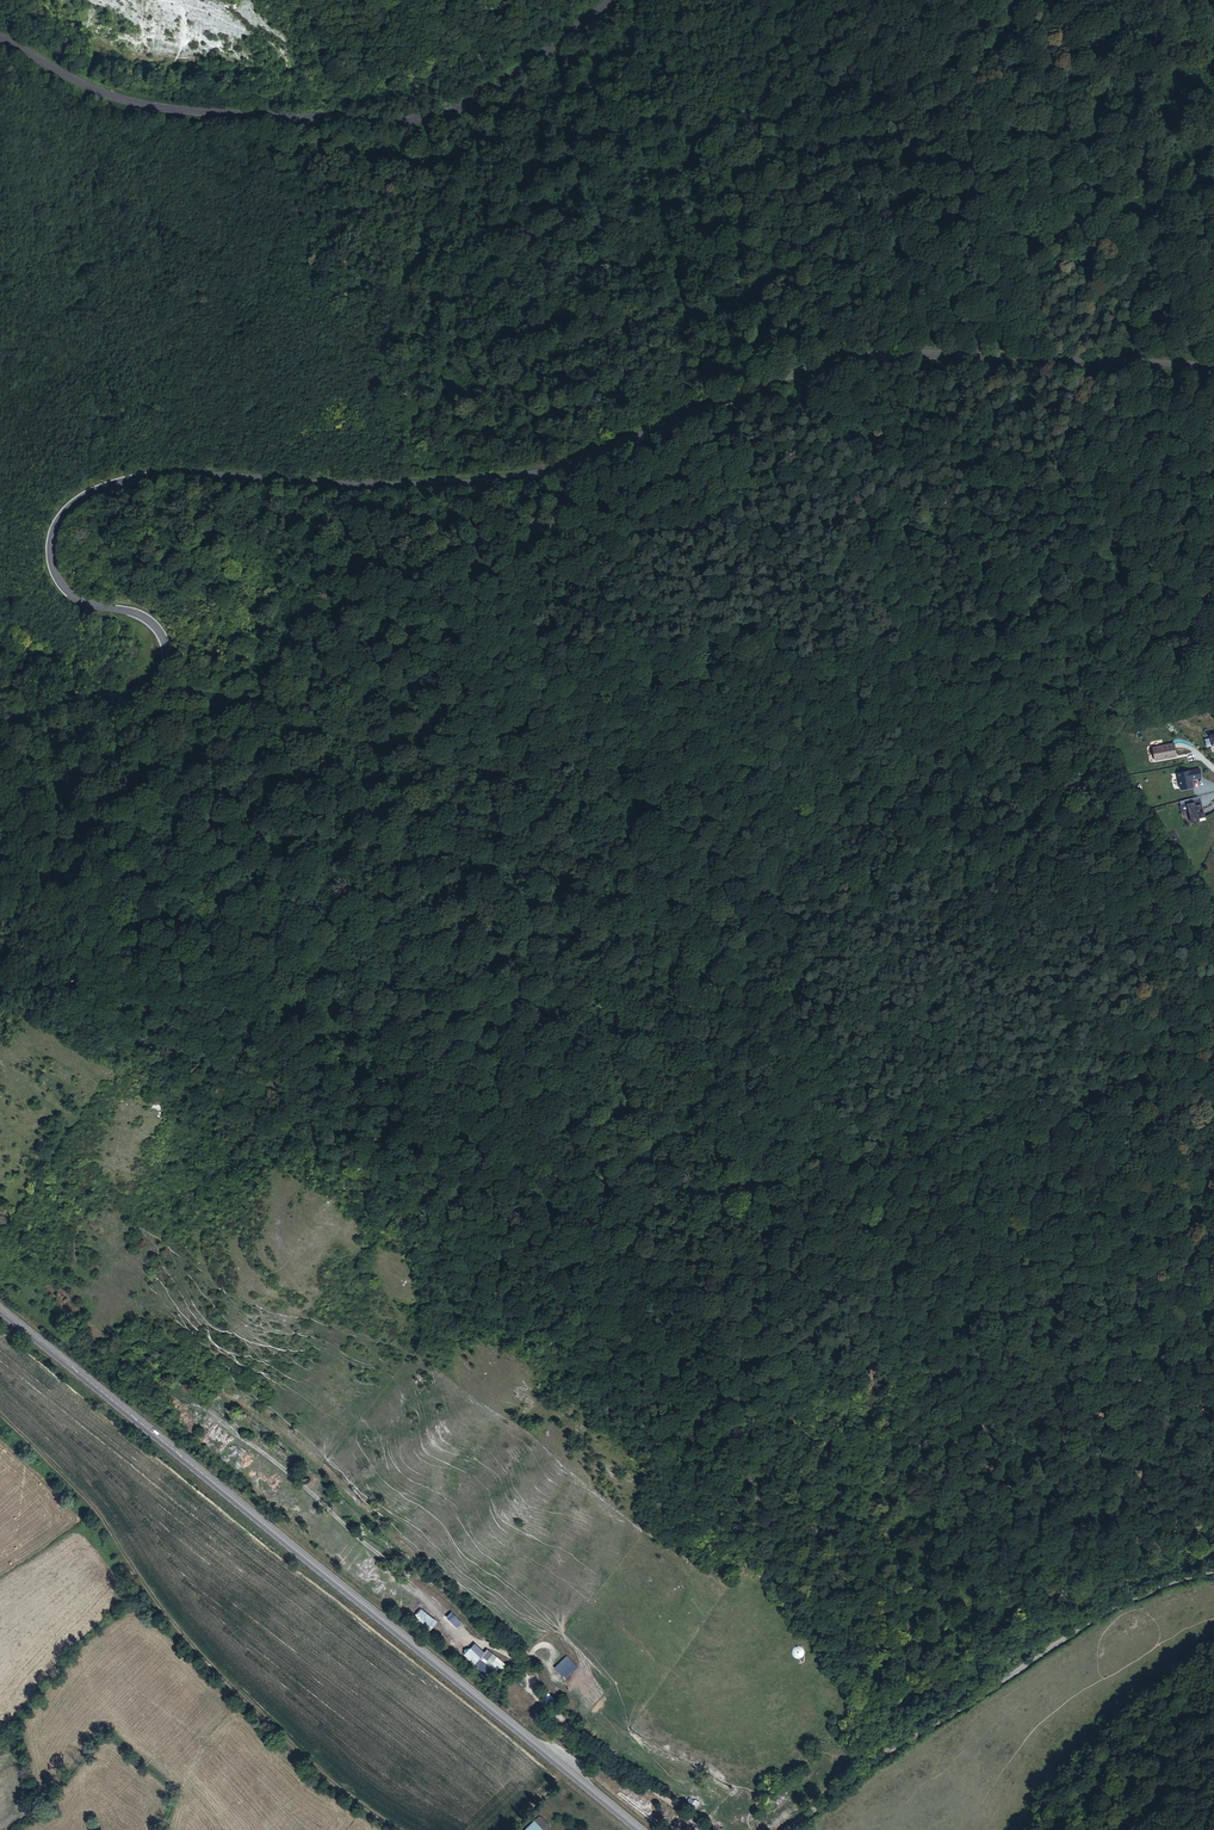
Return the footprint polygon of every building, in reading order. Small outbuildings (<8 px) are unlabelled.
[(1212,733),(1213,738),(1205,739),(1207,746),(1213,745),(1213,733),(1212,733)] [(1155,760),(1177,756),(1174,743),(1153,747),(1155,760)] [(1182,790),(1193,788),(1192,779),(1201,778),(1200,769),(1177,773),(1180,789),(1182,790)] [(1205,817),(1203,808),(1202,808),(1201,804),(1202,804),(1201,800),(1180,806),(1181,812),(1188,810),(1192,823),(1200,821),(1199,819),(1205,817)] [(420,1608),(412,1618),(429,1632),(437,1621),(420,1608)] [(489,1668),(491,1666),(499,1673),(506,1665),(488,1649),(479,1659),(489,1668)] [(567,1655),(554,1668),(565,1679),(578,1667),(567,1655)]
